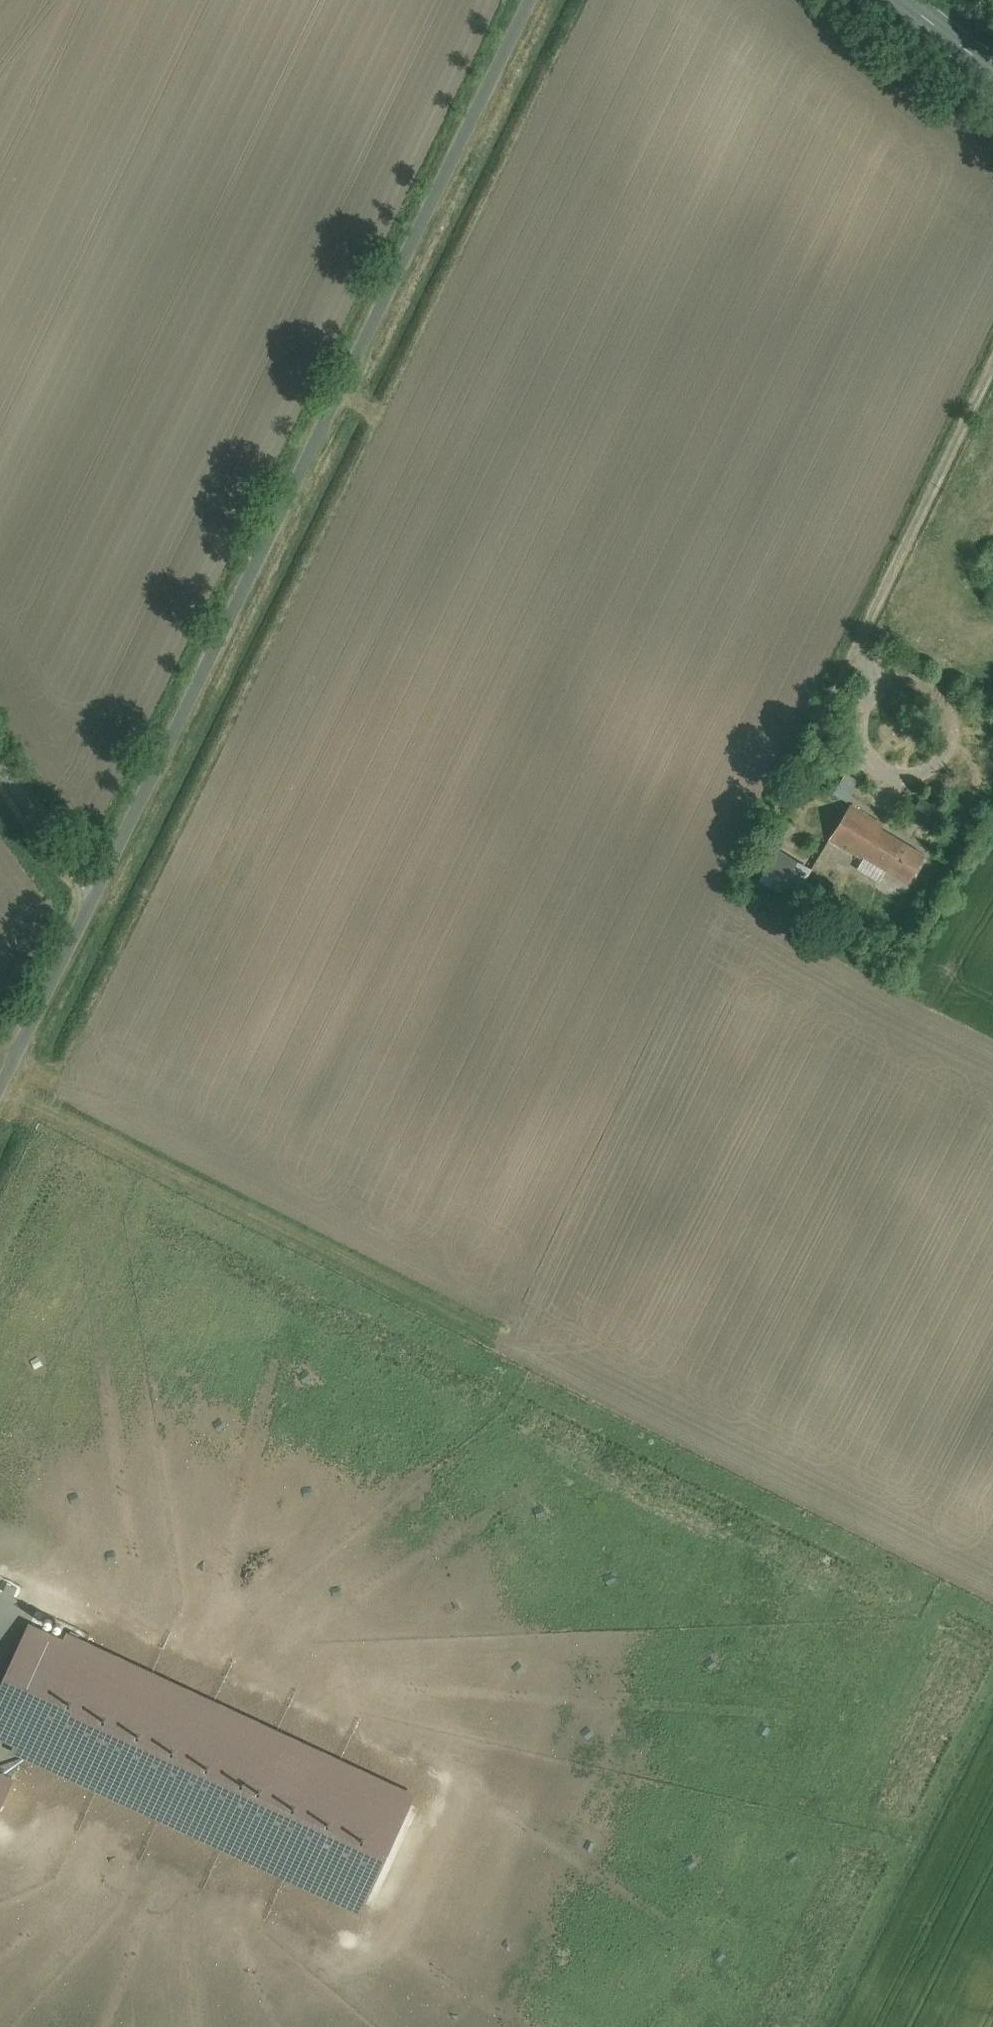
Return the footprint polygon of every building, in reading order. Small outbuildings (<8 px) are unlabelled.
[(901,885),(919,855),(846,810),(828,840),(901,885)] [(770,847),(754,872),(791,895),(806,870),(770,847)] [(0,1669),(0,1746),(356,1922),(418,1798),(31,1607),(0,1669)]
